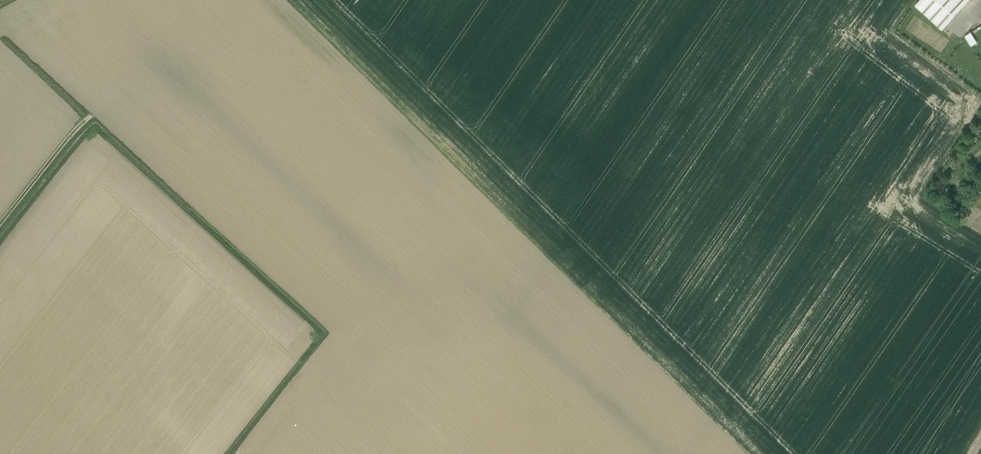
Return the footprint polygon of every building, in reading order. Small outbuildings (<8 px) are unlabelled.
[(942,31),(971,0),(921,0),(915,6),(942,31)] [(970,33),(966,35),(971,45),(976,42),(970,33)] [(971,134),(969,137),(975,142),(978,139),(971,134)]
